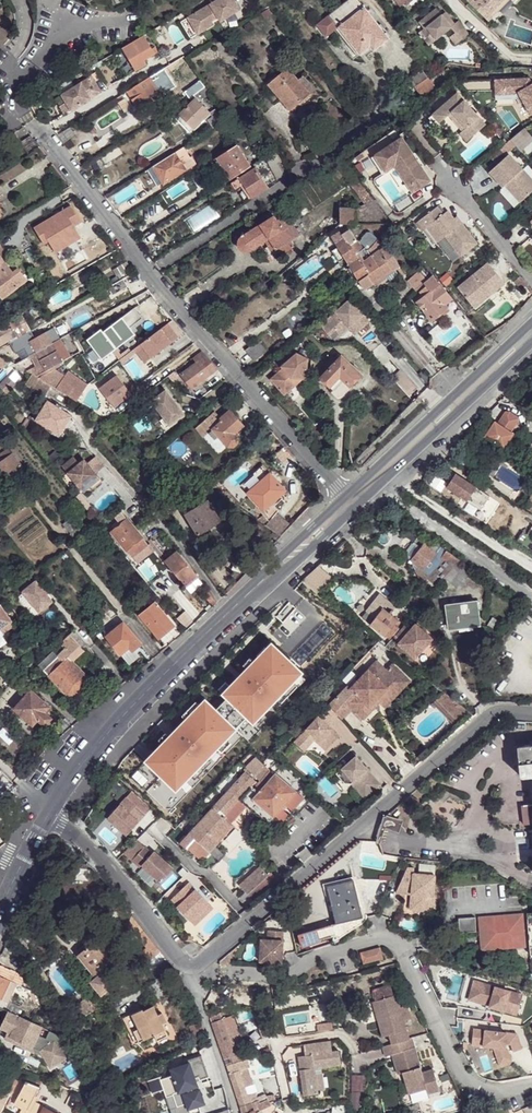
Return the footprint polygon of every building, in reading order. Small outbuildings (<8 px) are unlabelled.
[(214,22),(221,19),(223,22),(243,10),(236,0),(218,0),(197,13),(206,27),(214,22)] [(339,25),(365,5),(360,0),(345,0),(314,25),(324,37),(332,30),(339,25)] [(501,0),(465,0),(486,21),(487,19),(490,16),(487,14),(501,0)] [(487,14),(490,16),(487,19),(491,22),(493,19),(502,11),(512,0),(501,0),(487,14)] [(365,5),(339,25),(360,52),(364,50),(370,45),(386,33),(365,5)] [(441,22),(437,17),(432,11),(415,23),(420,31),(414,35),(420,43),(429,37),(431,41),(447,28),(452,34),(447,38),(452,45),(465,35),(454,21),(449,25),(444,20),(441,22)] [(216,27),(214,22),(206,27),(197,13),(193,16),(204,34),(216,27)] [(390,36),(386,33),(370,45),(373,48),(374,49),(390,36)] [(144,36),(140,38),(141,42),(136,46),(144,60),(155,54),(144,36)] [(423,47),(431,41),(429,37),(420,43),(423,47)] [(141,42),(140,38),(122,48),(136,70),(146,64),(144,60),(136,46),(141,42)] [(137,86),(127,92),(129,94),(137,107),(146,101),(148,104),(160,96),(153,84),(187,62),(184,57),(137,86)] [(415,85),(428,77),(422,68),(409,77),(415,85)] [(306,90),(311,87),(302,77),(297,80),(288,69),(269,85),(290,111),(299,102),(309,94),(306,90)] [(90,95),(100,89),(92,76),(64,94),(68,100),(59,105),(64,114),(92,97),(90,95)] [(495,78),(495,100),(517,99),(520,105),(523,103),(531,115),(531,80),(530,77),(495,78)] [(314,91),(311,87),(306,90),(309,94),(299,102),(302,106),(304,108),(318,95),(314,91)] [(190,99),(198,93),(196,90),(187,95),(190,99)] [(472,136),(485,125),(456,93),(431,116),(439,124),(447,115),(450,112),(454,116),(451,119),(462,131),(465,129),(472,136)] [(173,110),(181,105),(177,99),(169,104),(172,109),(173,110)] [(181,113),(194,128),(210,113),(197,99),(181,113)] [(190,131),(194,128),(181,113),(177,117),(190,131)] [(213,129),(225,122),(219,113),(208,120),(213,129)] [(492,126),(484,132),(489,138),(496,132),(492,126)] [(58,134),(63,142),(75,134),(70,127),(58,134)] [(524,127),(510,140),(521,152),(531,142),(531,136),(524,127)] [(244,141),(254,135),(250,128),(240,135),(244,141)] [(466,141),(472,136),(465,129),(462,131),(459,134),(466,141)] [(16,132),(5,139),(12,148),(23,142),(16,132)] [(400,139),(371,160),(382,176),(395,167),(409,189),(426,177),(412,155),(409,157),(404,150),(407,148),(400,139)] [(251,166),(237,145),(218,157),(233,179),(251,166)] [(192,157),(186,146),(156,165),(161,173),(159,175),(164,183),(185,170),(181,164),(192,157)] [(273,168),(279,164),(274,156),(276,155),(275,153),(267,157),(273,168)] [(507,154),(488,171),(501,187),(503,185),(518,202),(531,190),(531,181),(507,154)] [(233,179),(218,157),(214,159),(228,181),(233,179)] [(161,173),(156,165),(148,170),(153,178),(159,175),(161,173)] [(253,198),(269,188),(256,166),(231,182),(236,190),(244,184),(253,198)] [(426,177),(409,189),(413,194),(430,182),(426,177)] [(361,208),(341,207),(340,223),(358,224),(393,223),(358,178),(349,184),(366,207),(361,208)] [(79,234),(74,227),(81,221),(70,206),(36,232),(47,247),(51,244),(60,254),(76,241),(74,238),(79,234)] [(435,207),(416,223),(423,231),(425,228),(437,243),(444,237),(460,257),(477,243),(460,223),(457,225),(446,211),(441,214),(435,207)] [(287,214),(277,221),(290,241),(300,235),(287,214)] [(290,241),(277,221),(274,215),(242,235),(241,236),(238,239),(237,243),(238,248),(241,251),(245,252),(250,252),(267,240),(276,259),(294,247),(290,241)] [(387,247),(382,250),(372,259),(368,252),(377,241),(379,238),(371,231),(367,232),(362,238),(363,238),(359,243),(351,227),(344,231),(343,230),(333,235),(338,246),(333,249),(339,260),(345,257),(357,281),(362,289),(393,271),(398,268),(387,247)] [(382,250),(377,241),(368,252),(372,259),(382,250)] [(3,298),(28,280),(18,267),(12,272),(0,255),(0,293),(3,298)] [(131,267),(127,262),(116,268),(122,279),(131,274),(128,270),(131,268),(131,267)] [(472,306),(488,292),(491,295),(505,283),(488,264),(458,289),(472,306)] [(417,289),(423,283),(428,279),(419,269),(408,278),(417,289)] [(425,286),(422,289),(426,293),(417,301),(433,320),(448,307),(445,303),(453,297),(445,288),(434,274),(428,279),(423,283),(425,286)] [(121,280),(106,288),(110,297),(125,288),(121,280)] [(475,309),(491,295),(488,292),(472,306),(475,309)] [(347,298),(318,325),(327,334),(333,329),(338,334),(346,326),(352,333),(367,320),(347,298)] [(124,343),(119,336),(143,320),(134,308),(87,341),(100,359),(124,343)] [(0,325),(0,343),(8,339),(9,341),(12,340),(16,337),(29,330),(24,322),(20,324),(18,320),(22,319),(19,314),(0,325)] [(160,329),(141,344),(151,358),(183,333),(173,320),(160,329)] [(9,341),(16,353),(25,348),(29,355),(31,354),(59,338),(60,337),(54,327),(35,337),(31,329),(29,330),(16,337),(12,340),(9,341)] [(31,373),(35,376),(69,356),(59,338),(31,354),(32,357),(37,355),(44,366),(31,373)] [(257,339),(245,349),(254,361),(267,351),(257,339)] [(134,349),(126,355),(128,358),(136,352),(144,363),(151,358),(141,344),(134,349)] [(216,369),(201,352),(194,357),(197,361),(182,374),(192,388),(216,369)] [(296,353),(283,364),(285,366),(282,368),(270,379),(284,394),(291,388),(292,379),(301,379),(305,379),(306,359),(296,353)] [(126,355),(119,360),(122,365),(130,359),(128,358),(126,355)] [(340,376),(343,379),(351,386),(361,375),(341,356),(320,378),(329,387),(340,376)] [(51,385),(76,401),(86,384),(59,366),(38,377),(51,385)] [(35,376),(31,373),(25,383),(45,394),(51,385),(38,377),(35,376)] [(117,374),(99,387),(114,407),(131,394),(117,374)] [(0,382),(0,387),(5,393),(15,383),(7,375),(0,382)] [(333,390),(343,379),(340,376),(329,387),(333,390)] [(292,379),(291,388),(301,379),(292,379)] [(421,395),(429,387),(421,380),(413,387),(421,395)] [(165,389),(150,400),(163,416),(159,420),(165,427),(183,413),(165,389)] [(47,399),(34,419),(58,434),(71,414),(47,399)] [(213,428),(218,434),(221,438),(228,444),(233,445),(238,441),(238,437),(236,435),(234,432),(237,430),(243,424),(230,408),(220,417),(222,419),(213,428)] [(213,410),(195,427),(203,436),(213,428),(222,419),(220,417),(213,410)] [(497,432),(492,440),(510,452),(520,437),(513,433),(521,420),(520,418),(511,413),(507,412),(499,425),(504,427),(500,433),(497,432)] [(111,421),(114,426),(121,421),(118,416),(111,421)] [(487,437),(492,440),(497,432),(500,433),(504,427),(499,425),(496,423),(487,437)] [(4,482),(22,469),(7,448),(0,453),(0,477),(4,482)] [(79,465),(74,458),(62,467),(81,489),(97,477),(95,474),(87,464),(84,461),(79,465)] [(93,459),(87,464),(95,474),(102,469),(93,459)] [(247,492),(253,498),(257,503),(264,511),(271,504),(271,502),(275,499),(279,495),(280,494),(283,495),(286,493),(287,490),(287,487),(284,485),(281,484),(269,472),(247,492)] [(445,488),(481,511),(490,497),(454,474),(445,488)] [(185,476),(182,480),(198,490),(200,486),(185,476)] [(100,479),(97,477),(81,489),(83,493),(100,479)] [(179,506),(183,513),(202,502),(204,500),(200,492),(179,506)] [(202,502),(183,513),(195,534),(217,520),(210,510),(208,511),(202,502)] [(119,519),(121,522),(126,519),(120,513),(114,517),(116,521),(119,519)] [(126,519),(121,522),(111,530),(125,549),(140,537),(126,519)] [(277,541),(281,537),(273,531),(270,536),(277,541)] [(437,550),(424,540),(410,558),(423,568),(437,550)] [(178,551),(165,562),(176,575),(188,565),(178,551)] [(436,571),(447,578),(447,577),(459,561),(445,551),(441,558),(444,560),(436,571)] [(245,562),(237,559),(233,569),(241,573),(245,562)] [(459,561),(447,577),(456,583),(467,567),(459,561)] [(188,565),(176,575),(186,588),(197,578),(198,577),(188,565)] [(317,567),(305,579),(314,588),(326,578),(317,567)] [(441,580),(434,575),(430,581),(437,585),(441,580)] [(52,601),(35,580),(22,591),(39,612),(52,601)] [(150,586),(158,595),(164,591),(155,580),(149,585),(150,586)] [(141,592),(150,586),(149,585),(148,583),(141,588),(139,586),(136,587),(141,592)] [(367,611),(376,619),(384,609),(391,616),(397,609),(380,595),(367,611)] [(112,618),(117,614),(107,603),(102,606),(112,618)] [(141,615),(146,621),(160,609),(155,603),(141,615)] [(467,604),(461,605),(446,606),(449,628),(480,625),(477,603),(467,604)] [(1,632),(6,628),(7,630),(13,625),(0,606),(0,630),(1,632)] [(161,637),(173,625),(175,625),(160,609),(146,621),(160,638),(161,637)] [(385,638),(386,636),(398,622),(398,621),(391,616),(384,609),(376,619),(370,626),(385,638)] [(186,610),(177,618),(188,630),(196,622),(186,610)] [(317,621),(309,614),(284,641),(290,648),(309,627),(311,629),(317,621)] [(386,636),(391,641),(392,638),(398,631),(399,632),(404,627),(398,622),(386,636)] [(123,623),(107,636),(130,664),(139,656),(135,651),(141,645),(123,623)] [(168,646),(182,635),(173,625),(161,637),(168,646)] [(404,627),(399,632),(398,631),(392,638),(399,644),(398,646),(415,660),(432,640),(415,625),(410,632),(404,627)] [(309,627),(290,648),(308,664),(316,672),(335,651),(311,629),(309,627)] [(74,633),(69,637),(83,652),(85,654),(89,650),(74,633)] [(72,663),(83,652),(69,637),(60,646),(64,650),(59,657),(58,658),(63,663),(67,658),(72,663)] [(271,647),(272,649),(274,652),(290,667),(294,664),(295,667),(298,669),(302,669),(305,667),(308,664),(290,648),(284,641),(282,639),(280,639),(278,639),(276,639),(274,640),(273,641),(272,643),(271,644),(271,647)] [(85,654),(83,652),(72,663),(76,668),(88,656),(85,654)] [(86,678),(76,668),(72,663),(67,658),(63,663),(57,668),(54,671),(49,676),(68,697),(76,695),(85,686),(86,678)] [(391,691),(404,677),(390,664),(385,669),(376,660),(349,688),(348,688),(354,694),(346,702),(352,708),(363,718),(379,702),(376,700),(388,688),(391,691)] [(358,661),(352,668),(354,670),(360,663),(358,661)] [(408,681),(404,677),(391,691),(388,688),(376,700),(379,702),(384,707),(408,681)] [(341,720),(350,711),(352,708),(346,702),(354,694),(348,688),(349,688),(346,686),(337,695),(331,689),(323,698),(340,719),(341,720)] [(31,691),(14,710),(32,726),(36,721),(43,728),(50,720),(44,714),(49,708),(31,691)] [(450,712),(457,705),(441,693),(435,699),(450,712)] [(461,722),(468,714),(457,705),(450,712),(461,722)] [(237,745),(256,727),(235,706),(217,725),(237,745)] [(363,718),(352,708),(350,711),(361,721),(363,718)] [(321,723),(303,743),(313,752),(317,747),(329,757),(342,743),(334,735),(331,732),(334,729),(337,732),(340,729),(329,718),(323,724),(321,723)] [(154,747),(149,752),(130,769),(145,785),(154,777),(149,772),(157,765),(163,771),(177,758),(197,759),(197,741),(181,740),(173,747),(160,734),(150,743),(154,747)] [(145,748),(149,752),(154,747),(150,743),(145,748)] [(303,743),(297,749),(307,758),(313,752),(303,743)] [(515,749),(517,776),(518,777),(518,779),(521,780),(530,778),(531,776),(531,775),(531,768),(531,747),(515,749)] [(354,756),(334,774),(343,783),(350,784),(364,799),(380,784),(354,756)] [(183,839),(179,843),(185,849),(186,848),(200,861),(218,841),(216,839),(230,825),(230,824),(245,807),(273,832),(288,816),(281,810),(284,806),(291,813),(303,800),(276,774),(274,776),(270,771),(264,766),(261,763),(255,757),(245,768),(254,776),(252,779),(246,773),(183,839)] [(165,773),(163,771),(157,765),(149,772),(154,777),(145,785),(149,788),(165,773)] [(132,791),(126,798),(145,815),(151,809),(132,791)] [(410,795),(404,800),(416,804),(418,798),(410,795)] [(145,815),(126,798),(107,819),(126,836),(145,815)] [(522,808),(520,808),(522,827),(524,827),(531,826),(531,807),(522,808)] [(397,829),(399,822),(385,817),(383,825),(397,829)] [(230,825),(216,839),(218,841),(232,826),(230,825)] [(138,839),(125,852),(132,860),(145,846),(138,839)] [(145,846),(132,860),(140,867),(142,864),(160,882),(173,870),(155,852),(153,853),(145,846)] [(413,867),(406,866),(396,888),(405,891),(414,892),(413,904),(422,905),(422,908),(431,909),(434,874),(413,872),(413,867)] [(260,870),(239,888),(245,896),(246,896),(251,902),(276,881),(270,875),(267,878),(260,870)] [(323,887),(326,886),(352,880),(355,879),(354,876),(322,883),(323,887)] [(326,886),(334,923),(360,916),(352,880),(326,886)] [(188,884),(169,901),(188,922),(207,905),(188,884)] [(414,892),(405,891),(403,907),(422,908),(422,905),(413,904),(414,892)] [(207,905),(188,922),(193,928),(212,911),(207,905)] [(522,911),(477,914),(479,947),(524,944),(522,911)] [(474,914),(457,915),(458,930),(475,928),(474,914)] [(338,939),(362,923),(360,916),(334,923),(338,939)] [(300,948),(338,939),(334,923),(297,933),(300,948)] [(282,932),(267,930),(266,940),(260,939),(258,961),(280,963),(282,932)] [(88,947),(79,955),(97,978),(119,961),(92,933),(86,938),(91,944),(88,947)] [(82,941),(88,947),(91,944),(86,938),(82,941)] [(159,950),(153,942),(146,947),(137,954),(143,962),(159,950)] [(377,947),(357,952),(360,964),(380,958),(377,947)] [(232,950),(219,961),(220,962),(223,964),(230,964),(232,950)] [(15,983),(21,986),(24,980),(21,974),(0,965),(0,976),(15,983)] [(437,973),(432,976),(436,983),(441,981),(437,973)] [(7,1001),(15,983),(0,976),(0,998),(7,1001)] [(524,993),(474,979),(469,998),(489,1004),(490,1004),(489,1009),(504,1013),(505,1008),(519,1012),(524,993)] [(33,987),(29,989),(25,992),(32,1005),(41,1000),(33,987)] [(375,990),(377,1000),(389,996),(387,987),(375,990)] [(388,1033),(391,1042),(407,1037),(402,1019),(408,1018),(404,1004),(398,1006),(395,995),(389,996),(377,1000),(372,1002),(382,1035),(388,1033)] [(152,1013),(154,1011),(151,1006),(142,1011),(141,1009),(130,1015),(138,1031),(135,1033),(139,1042),(153,1035),(155,1039),(165,1034),(160,1024),(164,1022),(160,1013),(156,1015),(154,1016),(152,1013)] [(6,1011),(0,1024),(0,1027),(6,1030),(10,1032),(8,1036),(36,1050),(40,1056),(45,1062),(55,1057),(53,1054),(60,1049),(57,1045),(63,1042),(59,1036),(46,1030),(43,1038),(35,1034),(39,1027),(6,1011)] [(218,1013),(209,1016),(225,1066),(240,1060),(243,1059),(245,1059),(242,1051),(232,1054),(229,1046),(218,1013)] [(10,1032),(6,1030),(2,1038),(39,1056),(40,1056),(36,1050),(8,1036),(10,1032)] [(516,1035),(473,1030),(471,1046),(493,1048),(499,1065),(511,1061),(507,1049),(504,1049),(504,1045),(507,1045),(510,1045),(512,1052),(521,1049),(516,1035)] [(135,1033),(130,1035),(135,1044),(139,1042),(135,1033)] [(407,1037),(391,1042),(382,1044),(385,1055),(390,1053),(395,1071),(399,1070),(406,1091),(425,1086),(427,1092),(438,1089),(432,1068),(421,1071),(410,1036),(407,1037)] [(329,1041),(302,1044),(304,1056),(297,1057),(302,1095),(316,1093),(315,1089),(314,1074),(313,1068),(339,1065),(337,1050),(331,1051),(329,1041)] [(240,1043),(229,1046),(232,1054),(242,1051),(240,1043)] [(55,1057),(45,1062),(47,1065),(64,1055),(60,1049),(53,1054),(55,1057)] [(152,1080),(158,1094),(161,1092),(165,1091),(168,1099),(175,1097),(179,1108),(189,1104),(190,1107),(191,1110),(207,1103),(202,1091),(200,1091),(195,1093),(193,1088),(199,1087),(197,1083),(195,1079),(200,1077),(201,1081),(210,1077),(202,1055),(188,1061),(189,1063),(173,1070),(175,1075),(162,1080),(161,1077),(152,1080)] [(243,1069),(238,1070),(243,1086),(252,1083),(246,1068),(243,1069)] [(228,1074),(237,1100),(245,1097),(247,1096),(243,1086),(238,1070),(228,1074)] [(321,1074),(314,1074),(315,1089),(322,1088),(321,1074)] [(154,1095),(158,1094),(152,1080),(149,1081),(154,1095)] [(31,1100),(37,1089),(23,1082),(11,1104),(21,1109),(19,1112),(50,1112),(33,1105),(29,1103),(31,1100)] [(8,1092),(0,1088),(0,1110),(8,1092)] [(190,1107),(189,1104),(179,1108),(175,1097),(168,1099),(165,1091),(161,1092),(166,1104),(172,1102),(176,1112),(177,1112),(190,1107)] [(264,1094),(256,1097),(257,1103),(267,1100),(264,1094)] [(237,1100),(240,1110),(249,1105),(245,1097),(237,1100)] [(332,1104),(333,1112),(348,1112),(348,1102),(332,1104)]
